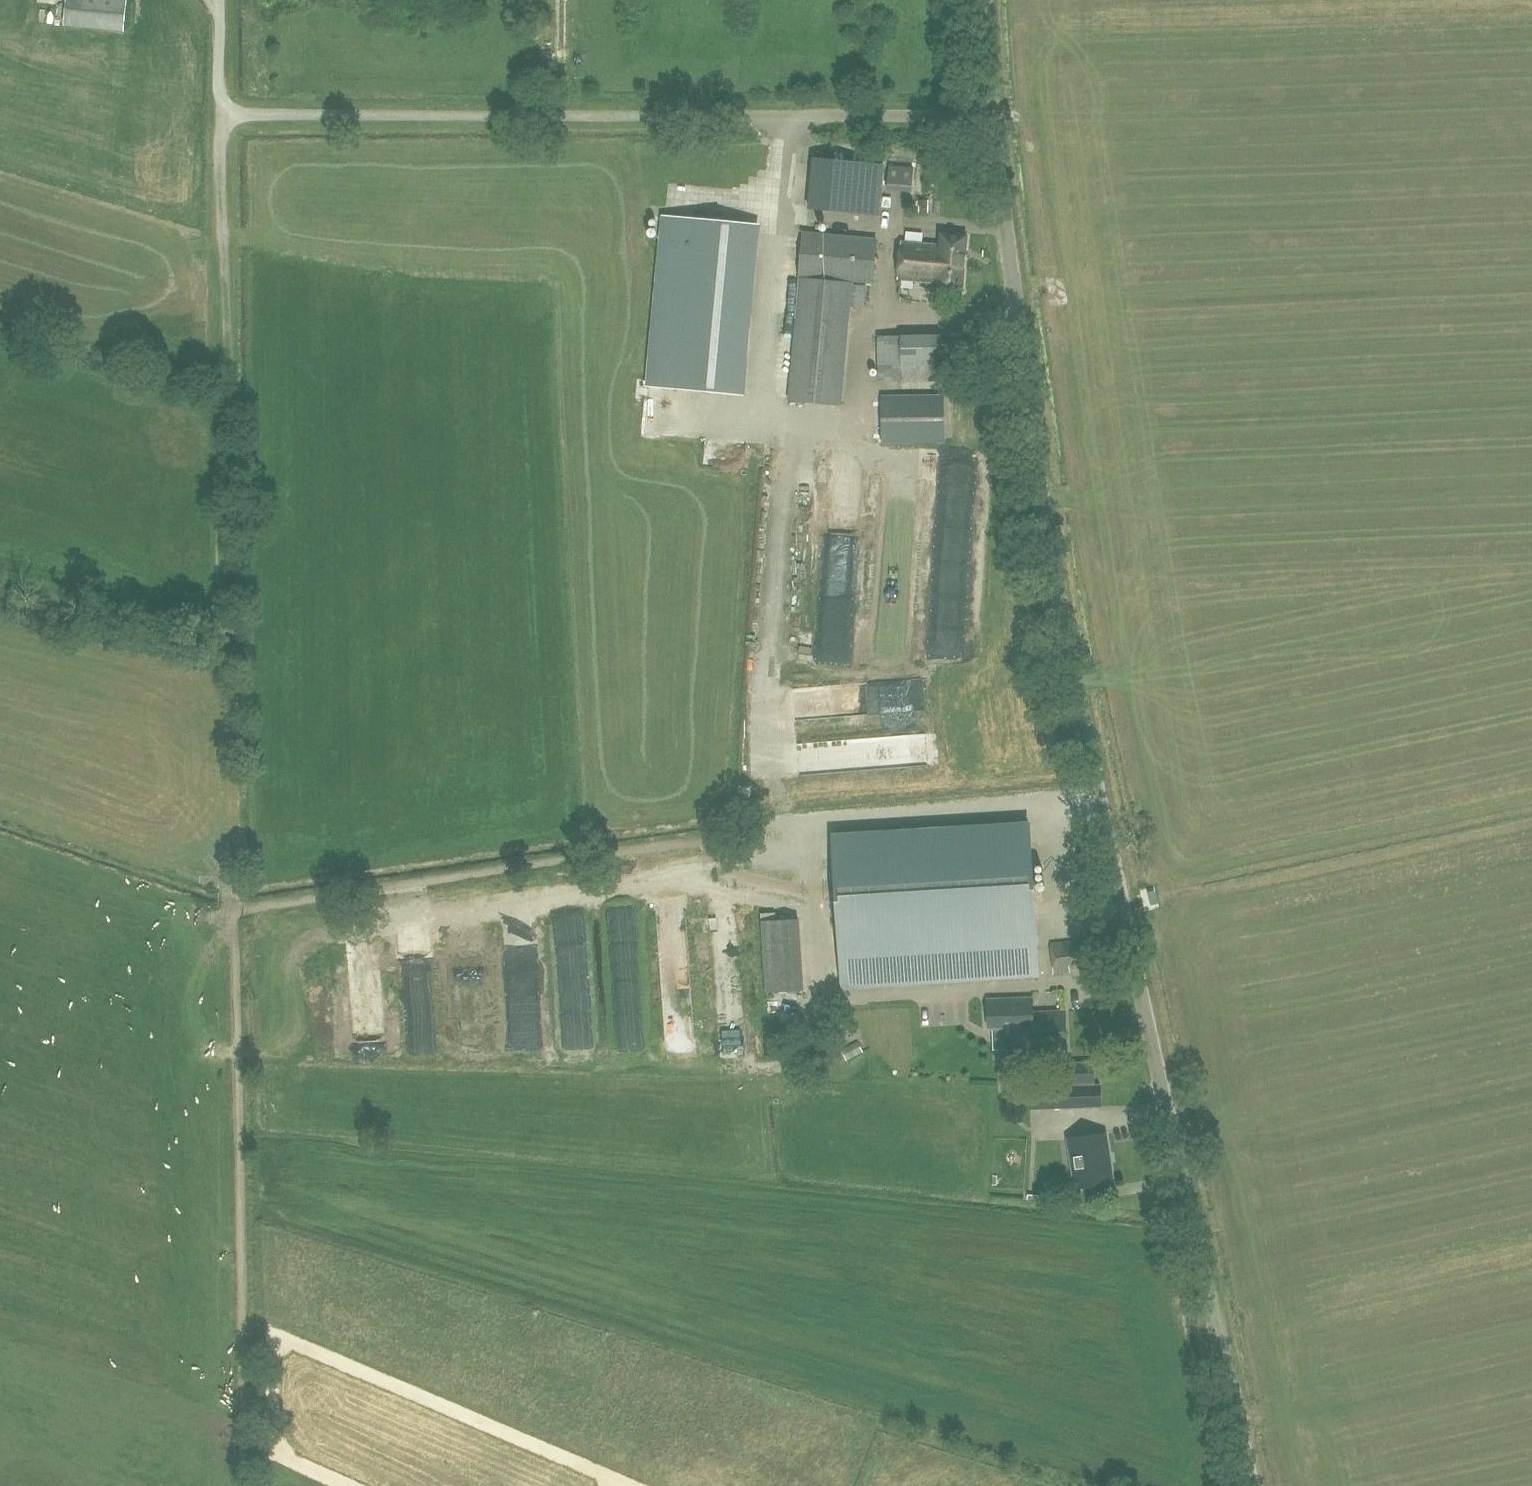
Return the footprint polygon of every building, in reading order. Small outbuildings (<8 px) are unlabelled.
[(128,0),(68,0),(65,26),(125,31),(128,0)] [(880,215),(884,165),(814,159),(810,209),(880,215)] [(913,192),(914,168),(889,166),(888,191),(913,192)] [(730,394),(745,225),(665,217),(649,387),(730,394)] [(873,282),(877,240),(803,233),(799,275),(801,276),(789,399),(841,404),(850,305),(866,306),(868,286),(852,285),(852,280),(873,282)] [(963,290),(967,236),(943,234),(942,245),(902,242),(899,280),(939,284),(938,288),(963,290)] [(943,382),(941,335),(901,335),(878,336),(878,382),(902,381),(943,382)] [(882,444),(945,442),(944,396),(881,397),(882,444)] [(863,543),(863,513),(845,513),(844,542),(863,543)] [(1039,977),(1030,825),(833,837),(842,989),(1039,977)] [(1054,975),(1070,973),(1069,966),(1095,963),(1092,939),(1050,944),(1054,975)] [(1033,1012),(1033,998),(988,999),(989,1029),(1008,1028),(1009,1054),(1067,1052),(1066,1011),(1033,1012)] [(847,1061),(864,1053),(858,1042),(842,1050),(847,1061)] [(1081,1085),(1096,1084),(1095,1062),(1075,1063),(1075,1085),(1081,1085)] [(1096,1084),(1081,1085),(1082,1108),(1102,1107),(1102,1084),(1096,1084)] [(1077,1188),(1113,1182),(1106,1134),(1069,1139),(1077,1188)]
